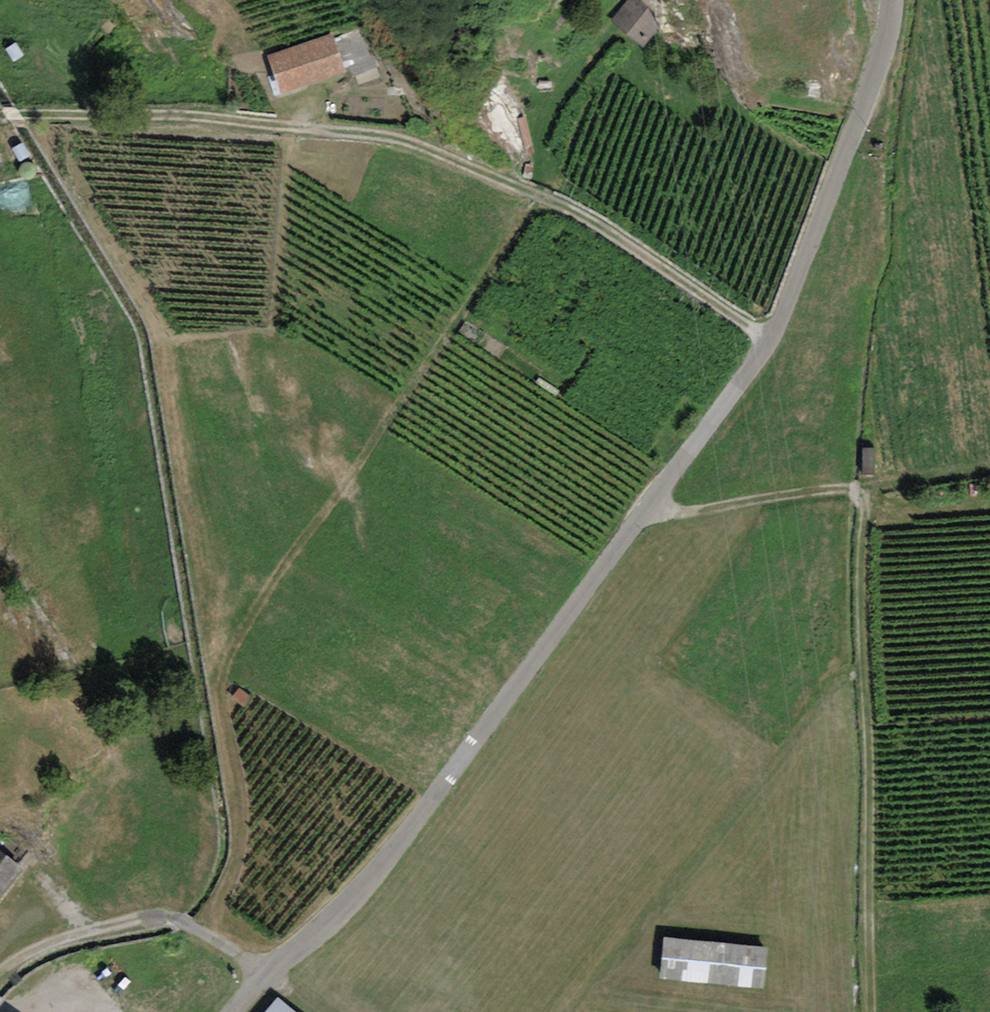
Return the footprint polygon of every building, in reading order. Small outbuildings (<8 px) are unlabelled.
[(633,0),(629,0),(611,20),(641,47),(661,25),(633,0)] [(344,34),(353,70),(375,65),(367,29),(344,34)] [(342,69),(331,34),(268,54),(279,89),(342,69)] [(863,448),(863,472),(873,472),(873,448),(863,448)] [(250,695),(238,686),(231,696),(242,705),(250,695)] [(0,850),(0,894),(2,896),(24,869),(0,850)] [(665,937),(662,975),(763,985),(766,947),(665,937)] [(277,997),(265,1011),(296,1011),(277,997)]
